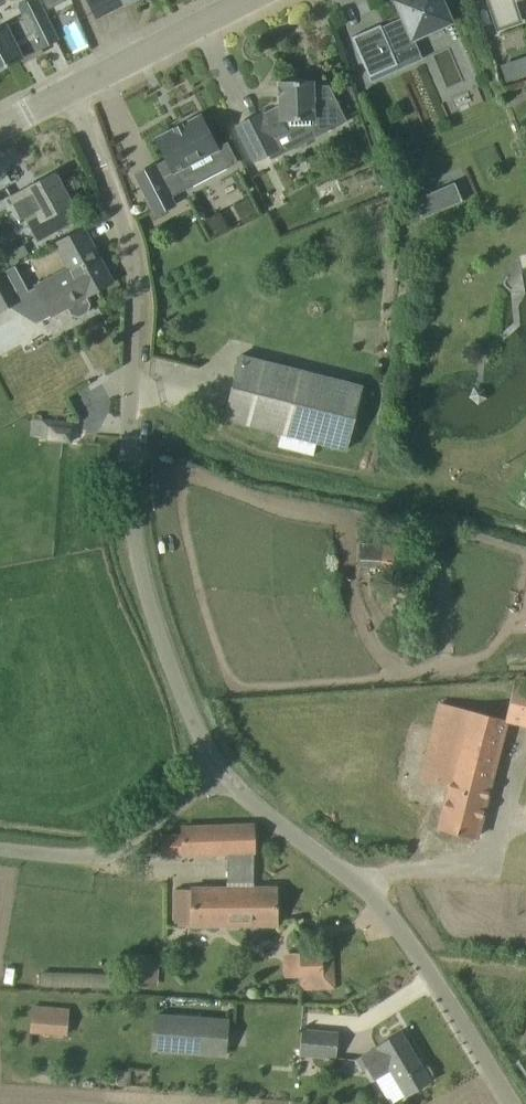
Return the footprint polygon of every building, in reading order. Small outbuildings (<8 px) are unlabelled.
[(55,40),(57,39),(36,0),(30,0),(19,5),(24,15),(21,17),(21,19),(6,27),(5,25),(0,28),(0,68),(21,57),(13,42),(33,32),(41,48),(55,40)] [(48,9),(66,0),(44,0),(48,9)] [(96,17),(124,2),(125,4),(133,0),(87,0),(96,17)] [(402,17),(381,26),(380,24),(351,37),(369,77),(397,64),(392,52),(415,42),(413,37),(450,21),(441,0),(395,0),(402,17)] [(502,41),(524,34),(517,13),(525,10),(525,0),(488,0),(502,41)] [(313,134),(312,118),(314,118),(313,80),(308,81),(306,79),(298,79),(297,81),(279,82),(279,106),(263,114),(262,112),(235,125),(254,163),(280,149),(276,140),(288,134),(294,146),(313,134)] [(225,167),(236,162),(227,142),(217,147),(200,115),(183,123),(182,122),(181,123),(182,125),(175,129),(173,127),(172,127),(173,129),(156,138),(167,159),(155,165),(154,164),(135,175),(155,214),(175,204),(170,196),(193,184),(196,173),(191,163),(209,153),(214,164),(225,167)] [(50,216),(57,230),(79,219),(71,205),(72,205),(54,172),(24,188),(10,196),(14,202),(12,203),(20,219),(36,210),(42,221),(50,216)] [(422,217),(442,209),(434,190),(414,199),(422,217)] [(56,243),(69,268),(36,286),(51,315),(67,306),(71,314),(79,316),(88,311),(90,303),(86,296),(112,282),(83,228),(56,243)] [(21,300),(7,270),(0,274),(0,311),(21,300)] [(362,385),(261,360),(240,354),(224,419),(345,450),(362,385)] [(425,546),(424,547),(382,545),(360,543),(358,566),(380,567),(424,570),(428,570),(429,547),(425,546)] [(506,718),(506,719),(525,724),(525,675),(516,675),(512,694),(506,718)] [(476,837),(506,719),(506,718),(443,702),(438,700),(419,779),(449,787),(439,827),(476,837)] [(183,835),(163,835),(163,855),(254,852),(253,824),(182,827),(183,835)] [(276,887),(174,889),(175,925),(277,924),(276,887)] [(299,952),(300,977),(300,989),(334,988),(333,954),(323,955),(323,951),(299,952)] [(128,956),(126,981),(156,983),(158,958),(128,956)] [(41,971),(40,987),(57,987),(114,988),(114,973),(58,972),(41,971)] [(34,1006),(31,1030),(65,1034),(68,1010),(34,1006)] [(230,1021),(158,1015),(155,1048),(227,1054),(230,1021)] [(336,1058),(338,1032),(302,1029),(299,1055),(336,1058)] [(401,1031),(399,1032),(376,1046),(376,1047),(361,1056),(375,1078),(390,1069),(405,1095),(431,1080),(429,1078),(432,1077),(433,1073),(429,1066),(425,1065),(422,1066),(401,1031)]
